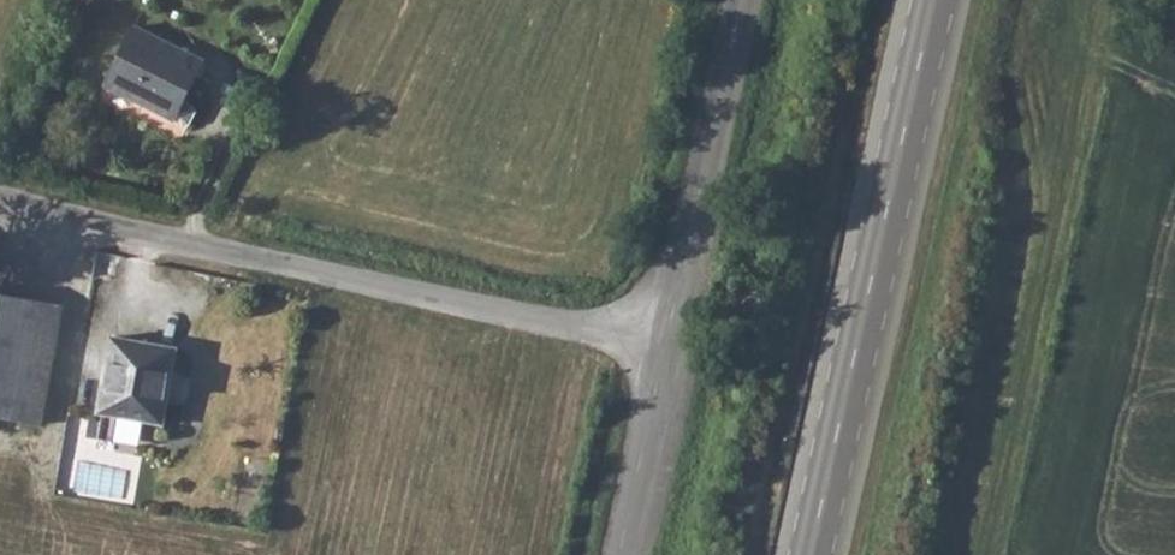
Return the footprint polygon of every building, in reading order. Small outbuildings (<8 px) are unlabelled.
[(93,102),(164,137),(175,115),(192,82),(124,46),(93,102)] [(13,319),(0,316),(0,373),(13,319)] [(142,449),(158,369),(94,355),(78,434),(142,449)]
